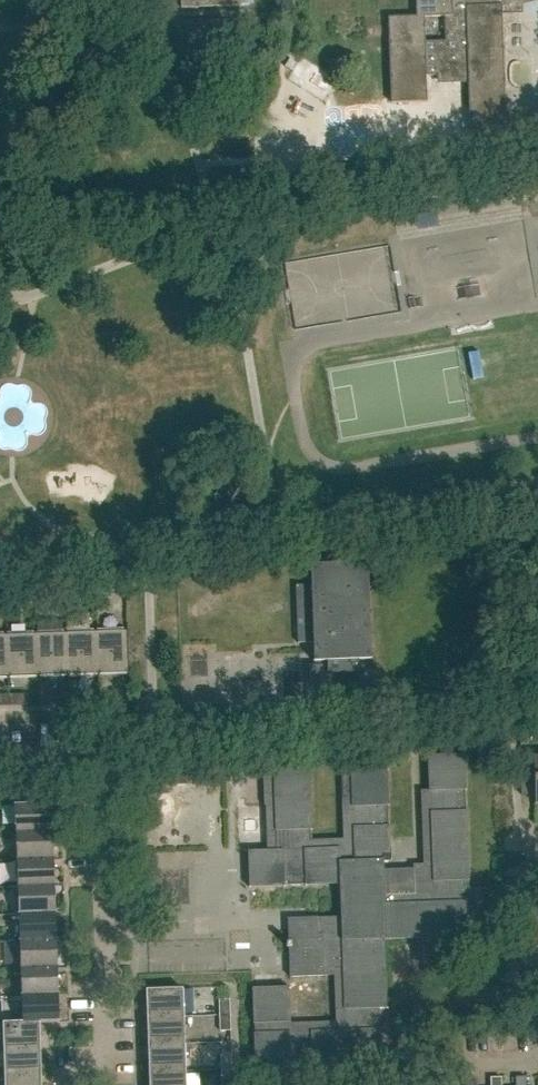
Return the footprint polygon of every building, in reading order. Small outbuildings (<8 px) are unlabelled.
[(388,18),(392,103),(428,102),(427,76),(468,74),(470,128),(506,126),(505,87),(502,23),(502,15),(523,14),(522,0),(416,0),(417,17),(388,18)] [(367,708),(367,697),(379,696),(378,664),(373,664),(372,627),(369,563),(312,565),(310,566),(311,585),(295,585),(297,643),(313,643),(314,666),(311,666),(312,697),(309,697),(309,713),(325,712),(325,709),(367,708)] [(96,632),(98,674),(129,673),(127,631),(96,632)] [(68,675),(98,674),(96,632),(66,633),(68,675)] [(38,676),(68,675),(66,633),(36,634),(38,676)] [(8,678),(38,676),(36,634),(6,635),(8,678)] [(115,702),(130,702),(130,691),(114,692),(115,702)] [(54,704),(69,704),(69,693),(54,693),(54,704)] [(69,693),(69,704),(85,703),(85,693),(69,693)] [(10,706),(9,695),(0,696),(0,706),(10,706)] [(9,695),(10,706),(25,705),(25,695),(9,695)] [(250,887),(340,884),(341,917),(383,915),(384,941),(471,937),(470,918),(465,756),(428,757),(429,791),(421,791),(423,869),(383,871),(383,862),(390,862),(387,770),(350,771),(352,806),(342,806),(343,840),(312,841),(309,761),(273,762),(273,763),(262,763),(264,806),(266,806),(267,851),(248,852),(250,887)] [(171,784),(185,783),(184,770),(171,770),(171,783),(171,784)] [(16,833),(53,832),(52,804),(15,805),(16,833)] [(17,860),(54,859),(53,832),(16,833),(17,860)] [(18,887),(55,886),(54,859),(17,860),(18,887)] [(19,914),(56,913),(55,886),(18,887),(19,914)] [(20,941),(57,940),(56,913),(19,914),(20,941)] [(387,1010),(384,941),(383,915),(341,917),(307,918),(307,929),(288,930),(289,943),(286,943),(286,948),(289,947),(289,952),(290,978),(334,976),(336,1022),(290,1024),(289,987),(253,989),(256,1069),(383,1065),(381,1010),(387,1010)] [(21,968),(58,967),(57,940),(20,941),(21,968)] [(272,963),(245,964),(246,972),(273,971),(272,963)] [(22,995),(58,994),(58,967),(21,968),(22,995)] [(147,1018),(184,1017),(183,989),(146,990),(147,1018)] [(40,1022),(40,1023),(59,1022),(58,994),(22,995),(23,1022),(23,1023),(40,1022)] [(220,1016),(230,1016),(230,1000),(219,1000),(220,1016)] [(230,1016),(220,1016),(220,1031),(231,1031),(230,1016)] [(148,1045),(185,1044),(184,1017),(147,1018),(148,1045)] [(41,1050),(40,1023),(40,1022),(23,1023),(23,1022),(3,1023),(4,1051),(41,1050)] [(149,1072),(186,1070),(185,1044),(148,1045),(149,1072)] [(5,1078),(42,1077),(41,1050),(4,1051),(5,1078)] [(222,1070),(232,1070),(231,1054),(221,1055),(222,1070)] [(186,1070),(149,1072),(149,1084),(186,1084),(186,1070)] [(222,1070),(222,1084),(233,1084),(232,1070),(222,1070)] [(42,1077),(5,1078),(5,1084),(42,1084),(42,1077)]
